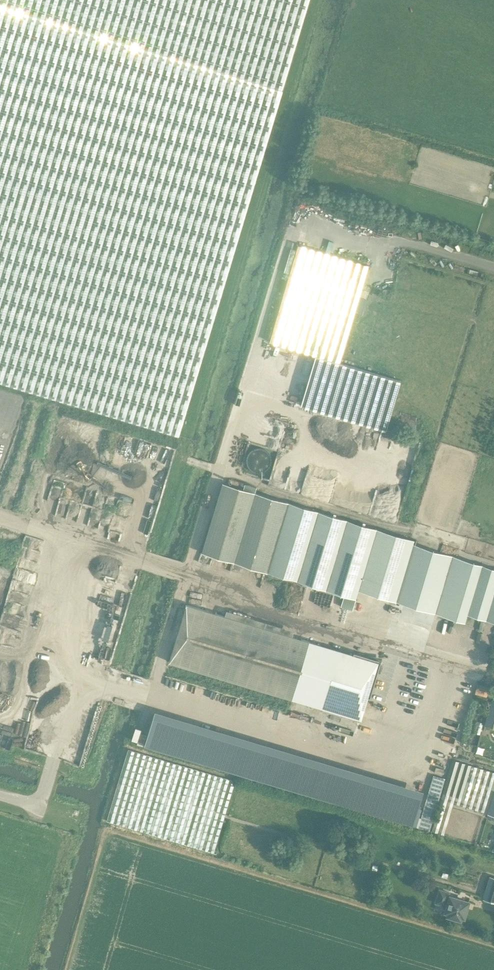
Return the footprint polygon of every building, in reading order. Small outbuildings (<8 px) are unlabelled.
[(179,436),(283,89),(310,0),(0,0),(0,382),(179,436)] [(298,245),(270,341),(292,348),(277,401),(364,426),(379,374),(340,362),(368,265),(298,245)] [(56,428),(0,411),(0,618),(56,428)] [(57,429),(34,505),(149,539),(171,463),(57,429)] [(201,552),(235,562),(256,493),(222,483),(201,552)] [(235,562),(268,572),(289,503),(256,493),(235,562)] [(268,572),(298,581),(319,512),(289,503),(268,572)] [(298,581),(327,590),(348,520),(319,512),(298,581)] [(348,520),(327,590),(355,598),(357,590),(376,529),(348,520)] [(357,590),(396,602),(413,544),(414,540),(376,529),(357,590)] [(396,602),(436,614),(453,556),(413,544),(396,602)] [(464,622),(467,614),(482,565),(453,556),(436,614),(464,622)] [(487,620),(493,596),(493,569),(482,565),(467,614),(487,620)] [(168,661),(360,719),(367,696),(369,697),(376,673),(374,673),(378,662),(366,658),(366,656),(353,652),(353,654),(186,604),(168,661)] [(492,700),(484,725),(493,728),(493,701),(492,700)] [(107,820),(213,852),(235,781),(128,749),(107,820)] [(487,814),(493,791),(493,772),(452,760),(431,831),(444,835),(453,804),(487,814)] [(490,876),(483,899),(493,903),(493,877),(490,876)] [(464,917),(468,902),(448,896),(449,892),(439,890),(436,903),(447,906),(445,912),(448,913),(447,915),(460,919),(461,916),(464,917)]
